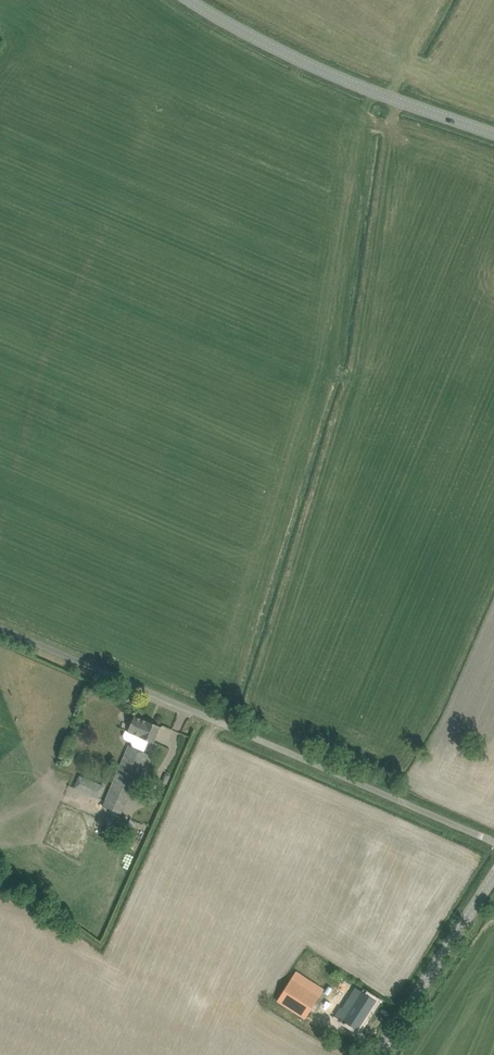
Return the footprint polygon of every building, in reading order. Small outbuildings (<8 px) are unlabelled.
[(135,716),(130,726),(128,731),(126,730),(123,735),(125,739),(132,742),(135,741),(137,736),(154,743),(161,727),(147,721),(147,722),(135,716)] [(137,778),(139,778),(149,754),(128,745),(102,807),(122,815),(137,778)] [(74,789),(99,799),(105,786),(79,775),(74,789)] [(328,982),(334,970),(326,966),(320,978),(328,982)] [(292,979),(278,1001),(305,1019),(319,997),(292,979)] [(377,1001),(368,995),(357,989),(348,1003),(339,996),(331,1008),(337,1012),(334,1015),(358,1030),(377,1001)]
